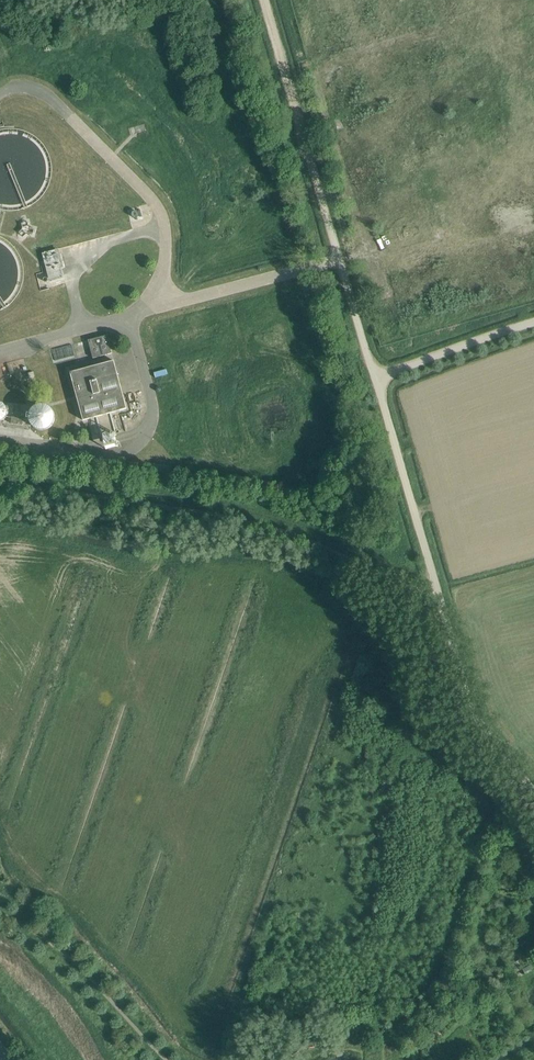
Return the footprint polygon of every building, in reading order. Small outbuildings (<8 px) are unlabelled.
[(19,232),(24,237),(26,234),(29,233),(33,234),(35,229),(30,227),(28,225),(28,222),(22,223),(23,227),(22,230),(19,232)] [(42,253),(51,282),(64,278),(62,268),(64,268),(59,248),(42,253)] [(107,335),(88,340),(93,358),(112,353),(107,335)] [(114,360),(70,372),(83,420),(127,408),(114,360)] [(29,420),(31,424),(33,427),(37,429),(40,430),(44,430),(48,428),(51,426),(53,423),(54,419),(54,415),(53,411),(50,407),(47,405),(43,404),(39,405),(35,406),(32,409),(30,412),(29,416),(29,420)] [(11,423),(23,424),(24,417),(12,416),(11,423)]
